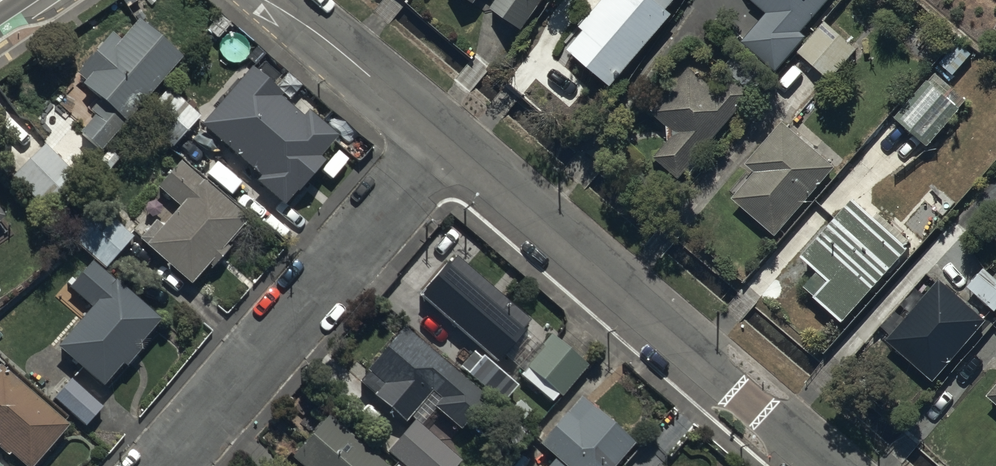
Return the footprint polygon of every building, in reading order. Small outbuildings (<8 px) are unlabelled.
[(492,10),(524,33),(547,0),(499,0),(492,10)] [(613,97),(672,24),(642,0),(612,0),(564,58),(613,97)] [(680,0),(652,0),(669,14),(680,0)] [(767,14),(742,42),(777,72),(807,37),(803,33),(832,0),(750,0),(767,14)] [(182,58),(137,21),(120,42),(111,35),(77,75),(85,82),(82,86),(99,101),(89,113),(94,117),(79,135),(101,154),(182,58)] [(826,22),(798,52),(829,83),(858,53),(826,22)] [(255,65),(203,123),(262,175),(258,180),(285,204),(326,158),(321,155),(340,133),(311,107),(307,111),(255,65)] [(662,164),(682,181),(741,111),(696,73),(655,122),(680,143),(662,164)] [(927,79),(893,116),(928,148),(962,110),(927,79)] [(199,116),(167,88),(140,119),(172,147),(199,116)] [(737,206),(774,241),(835,177),(798,142),(737,206)] [(77,176),(45,144),(11,180),(43,211),(77,176)] [(247,221),(179,162),(157,190),(179,207),(162,229),(154,222),(139,241),(190,286),(205,268),(209,272),(229,249),(226,246),(247,221)] [(106,269),(132,237),(88,199),(61,231),(106,269)] [(800,295),(840,329),(906,253),(853,207),(803,265),(816,277),(800,295)] [(456,253),(421,292),(498,360),(533,321),(456,253)] [(161,321),(91,263),(68,290),(90,309),(56,349),(103,389),(122,367),(126,371),(144,350),(140,347),(161,321)] [(962,293),(988,318),(995,309),(995,289),(980,274),(962,293)] [(887,350),(929,388),(982,330),(939,292),(887,350)] [(487,403),(402,328),(363,373),(381,388),(372,397),(405,426),(419,410),(428,418),(434,410),(461,433),(487,403)] [(556,335),(522,374),(554,402),(588,363),(556,335)] [(472,353),(459,368),(501,405),(516,388),(483,358),(481,360),(472,353)] [(67,428),(0,369),(0,450),(18,465),(33,465),(67,428)] [(102,408),(70,380),(52,400),(85,428),(102,408)] [(995,421),(995,387),(979,403),(995,421)] [(578,398),(537,444),(562,465),(615,465),(633,446),(578,398)] [(327,416),(290,458),(299,465),(385,465),(327,416)] [(414,421),(385,453),(399,465),(457,465),(460,463),(414,421)]
